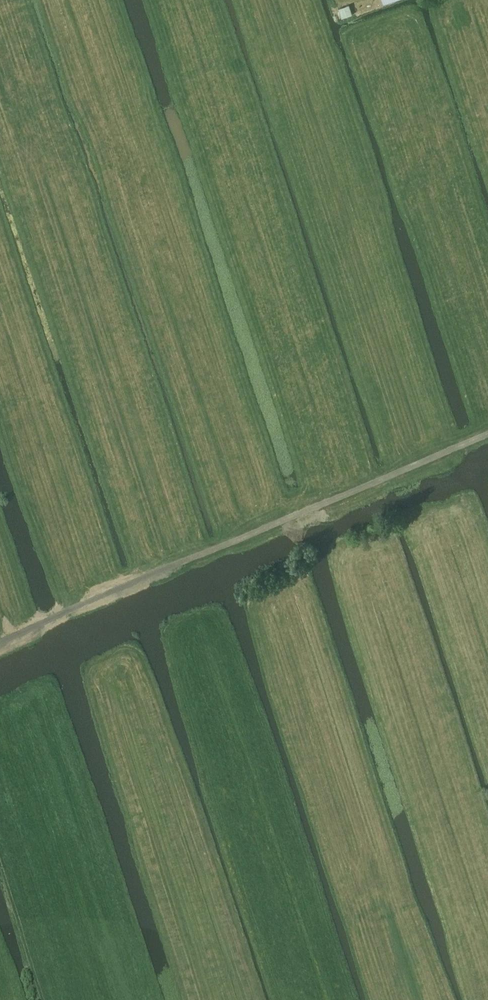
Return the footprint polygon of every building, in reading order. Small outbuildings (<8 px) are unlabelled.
[(362,5),(363,10),(373,7),(372,2),(362,5)] [(342,18),(352,15),(349,5),(339,9),(342,18)]
